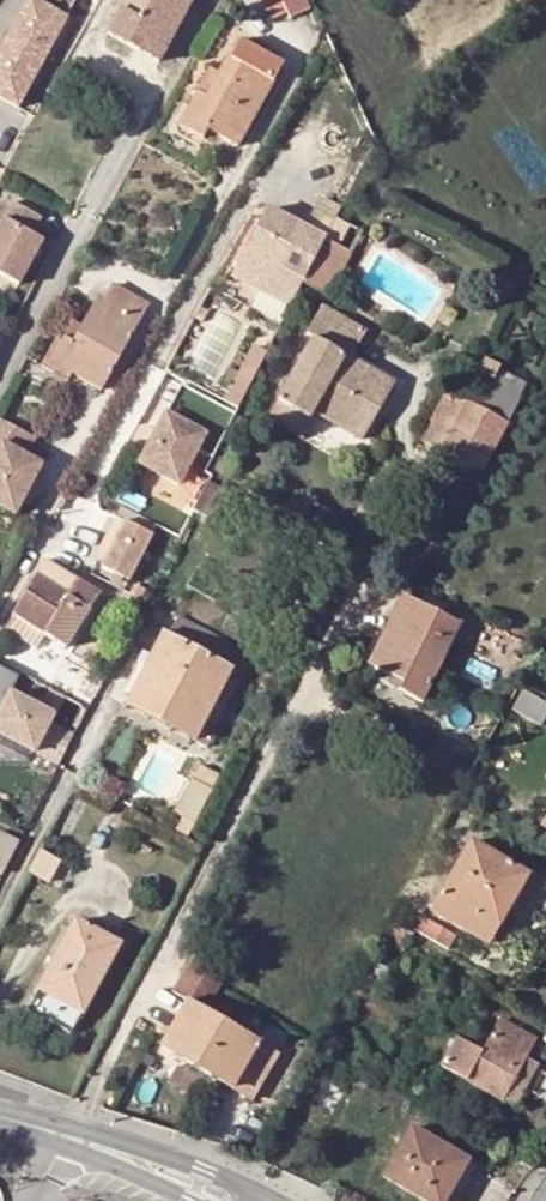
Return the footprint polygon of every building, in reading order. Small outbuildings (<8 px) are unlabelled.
[(0,55),(0,96),(19,106),(67,18),(41,4),(34,0),(30,0),(0,55)] [(67,18),(77,0),(43,0),(41,4),(67,18)] [(140,17),(120,6),(106,33),(159,61),(191,0),(150,0),(140,17)] [(120,6),(140,17),(150,0),(124,0),(120,6)] [(285,0),(262,0),(271,19),(290,10),(285,0)] [(290,10),(292,15),(310,6),(307,0),(285,0),(290,10)] [(238,145),(282,64),(240,40),(231,56),(228,54),(218,73),(207,94),(198,89),(179,124),(204,138),(209,129),(238,145)] [(198,89),(207,94),(218,73),(209,69),(198,89)] [(310,219),(330,229),(343,204),(323,194),(310,219)] [(11,207),(0,228),(0,280),(18,290),(41,247),(31,241),(40,224),(11,207)] [(265,210),(231,276),(263,292),(292,306),(325,240),(265,210)] [(362,232),(342,220),(307,285),(333,299),(356,255),(352,252),(362,232)] [(100,389),(149,306),(112,285),(104,299),(98,296),(81,326),(72,343),(63,338),(61,343),(54,340),(41,364),(68,379),(72,373),(100,389)] [(283,323),(292,306),(263,292),(255,309),(283,323)] [(367,330),(323,305),(307,332),(314,336),(277,399),(309,417),(313,411),(317,413),(362,439),(393,382),(351,357),(367,330)] [(72,322),(63,338),(72,343),(81,326),(72,322)] [(27,379),(37,360),(28,355),(17,374),(27,379)] [(499,366),(485,359),(479,369),(493,377),(499,366)] [(475,375),(462,398),(507,424),(520,399),(475,375)] [(178,385),(163,414),(180,423),(195,394),(178,385)] [(421,435),(482,469),(507,424),(462,398),(446,390),(421,435)] [(202,435),(216,443),(232,414),(195,394),(180,423),(163,414),(136,465),(174,486),(194,450),(202,435)] [(313,411),(309,417),(277,399),(266,418),(302,438),(317,413),(313,411)] [(33,437),(0,419),(0,507),(14,515),(41,466),(24,456),(33,437)] [(208,458),(216,443),(202,435),(194,450),(208,458)] [(207,519),(222,491),(205,482),(189,510),(207,519)] [(121,517),(97,564),(125,578),(155,520),(119,501),(113,513),(121,517)] [(53,640),(66,647),(100,592),(44,560),(11,614),(26,623),(53,640)] [(399,689),(421,701),(459,625),(402,596),(369,663),(403,680),(399,689)] [(201,730),(243,647),(176,610),(131,693),(201,730)] [(44,653),(53,640),(26,623),(11,614),(6,624),(11,633),(44,653)] [(47,704),(52,694),(18,677),(13,687),(47,704)] [(51,714),(9,691),(0,708),(0,734),(31,751),(51,714)] [(522,692),(513,709),(541,725),(545,716),(545,705),(522,692)] [(195,742),(201,730),(131,693),(125,704),(195,742)] [(200,768),(175,815),(179,818),(173,829),(188,837),(219,778),(200,768)] [(507,900),(523,871),(470,841),(431,910),(486,942),(510,901),(507,900)] [(8,852),(0,848),(0,868),(8,852)] [(60,860),(39,849),(28,871),(47,882),(60,860)] [(429,921),(420,916),(413,927),(423,933),(429,921)] [(75,920),(29,1006),(70,1029),(118,943),(75,920)] [(457,937),(429,921),(423,933),(450,948),(457,937)] [(411,937),(393,926),(386,939),(404,949),(411,937)] [(225,974),(191,956),(172,990),(186,998),(160,1045),(253,1098),(279,1053),(205,1011),(225,974)] [(392,969),(378,963),(373,977),(388,982),(392,969)] [(440,1065),(501,1099),(525,1056),(535,1040),(499,1019),(481,1051),(457,1037),(440,1065)] [(525,1056),(501,1099),(513,1106),(537,1063),(525,1056)] [(425,1200),(441,1200),(448,1189),(456,1194),(474,1164),(411,1126),(383,1175),(425,1200)]
